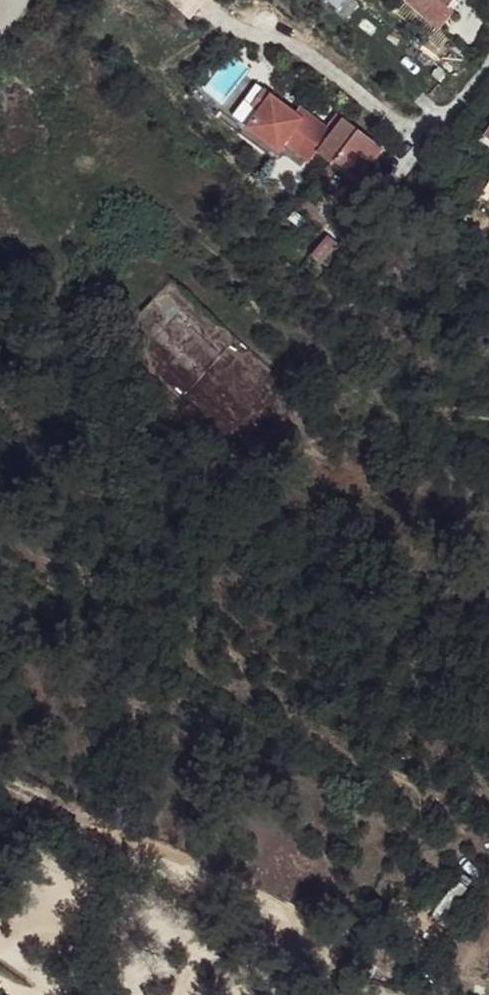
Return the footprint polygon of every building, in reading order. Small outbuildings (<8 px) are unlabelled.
[(438,26),(456,6),(449,0),(450,0),(408,0),(438,26)] [(259,100),(272,85),(264,80),(252,94),(259,100)] [(334,152),(357,171),(378,143),(356,124),(342,112),(331,125),(300,100),(296,105),(272,85),(259,100),(246,116),(277,141),(283,134),(307,154),(316,144),(330,156),(334,152)] [(480,193),(488,199),(488,181),(480,193)]
